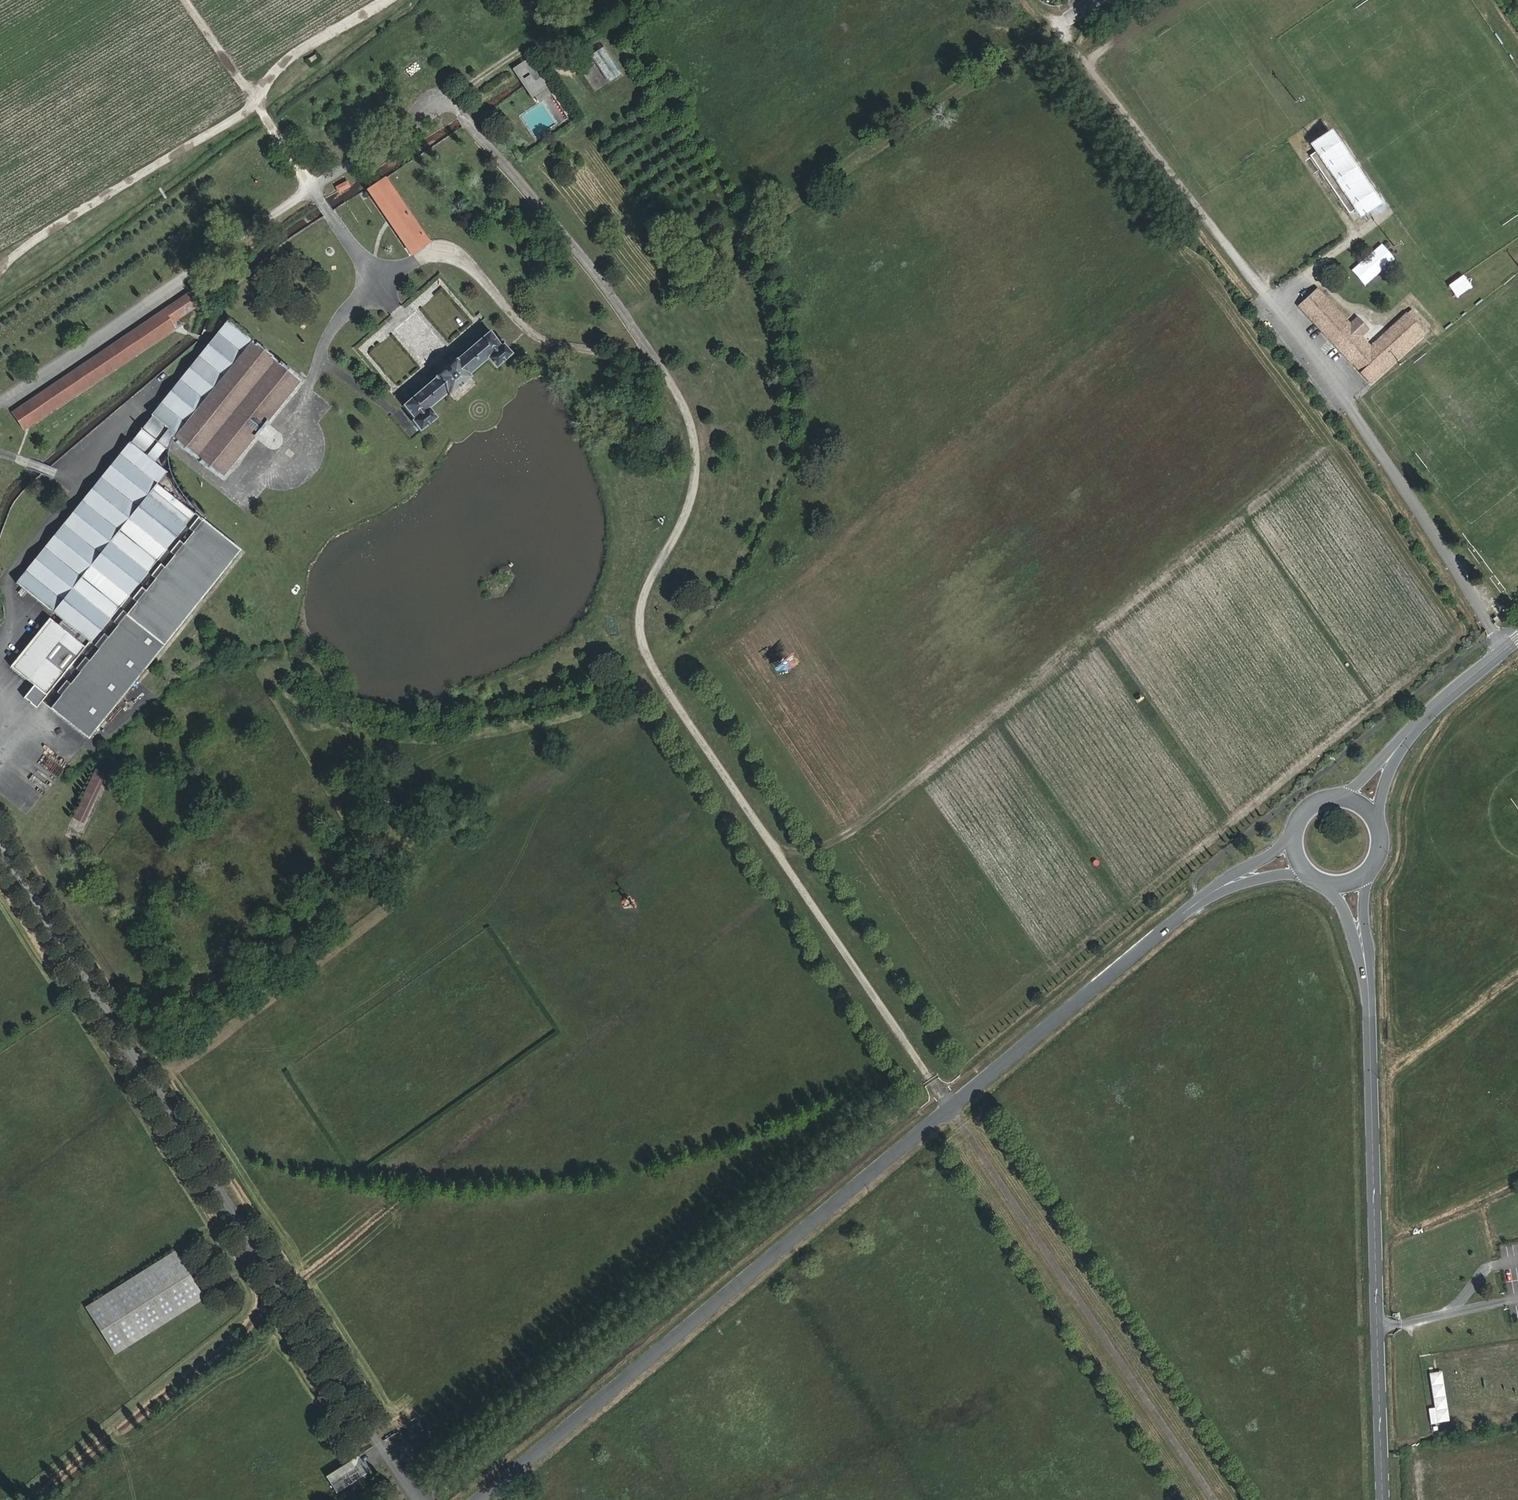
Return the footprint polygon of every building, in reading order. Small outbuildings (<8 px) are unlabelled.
[(621,73),(604,48),(592,56),(608,81),(621,73)] [(546,84),(529,57),(513,68),(525,87),(528,85),(534,93),(546,84)] [(1318,145),(1322,151),(1307,162),(1348,218),(1365,207),(1367,210),(1375,204),(1328,138),(1318,145)] [(430,248),(381,177),(361,190),(410,261),(430,248)] [(194,289),(168,307),(178,321),(204,303),(194,289)] [(1313,293),(1296,309),(1362,387),(1425,334),(1408,315),(1365,351),(1313,293)] [(178,321),(168,307),(13,411),(26,431),(181,326),(178,321)] [(299,382),(225,323),(149,421),(173,441),(220,480),(299,382)] [(500,374),(515,359),(492,335),(447,371),(401,407),(423,434),(438,422),(430,411),(490,363),(500,374)] [(160,370),(141,390),(146,396),(166,375),(160,370)] [(149,421),(133,441),(159,459),(173,441),(149,421)] [(155,465),(159,459),(133,441),(130,445),(155,465)] [(93,744),(239,551),(157,486),(167,473),(155,465),(130,445),(23,582),(66,618),(59,628),(48,621),(9,672),(34,691),(25,701),(41,714),(45,707),(93,744)] [(777,659),(780,669),(790,667),(788,657),(777,659)] [(85,815),(104,776),(95,771),(76,811),(85,815)] [(115,1360),(205,1302),(175,1255),(85,1313),(115,1360)] [(1429,1371),(1432,1407),(1428,1408),(1429,1423),(1446,1421),(1443,1370),(1429,1371)] [(415,1436),(427,1431),(419,1412),(407,1418),(415,1436)] [(350,1464),(326,1480),(338,1498),(358,1485),(353,1478),(358,1474),(350,1464)]
